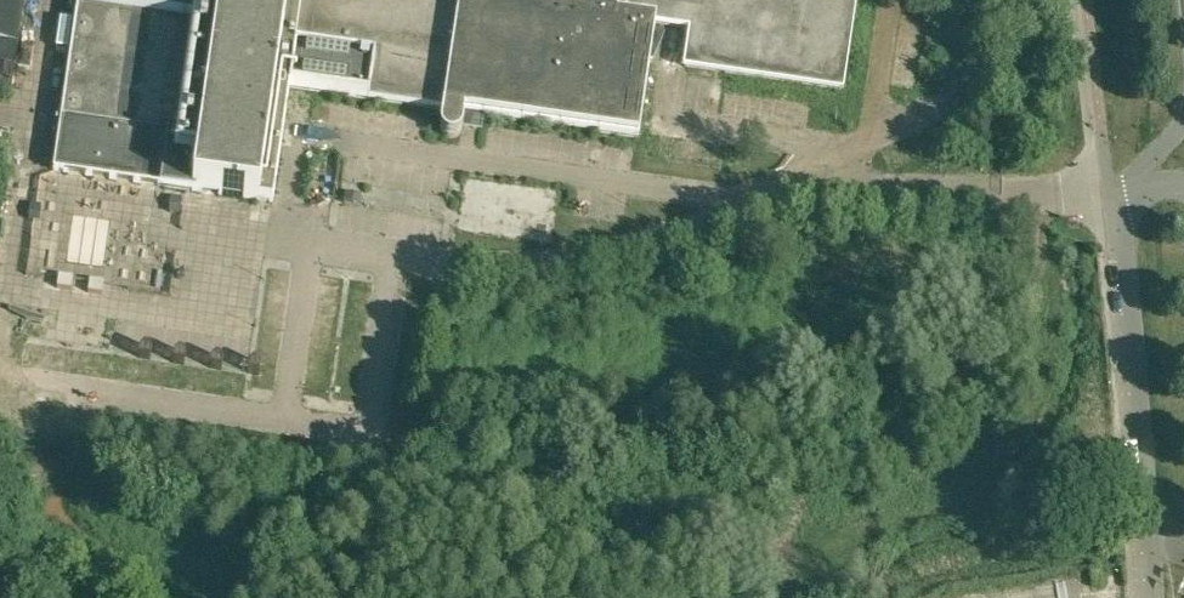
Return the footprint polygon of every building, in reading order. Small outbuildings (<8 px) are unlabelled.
[(5,94),(12,95),(11,102),(12,103),(21,44),(21,45),(27,0),(0,0),(0,94),(5,94)] [(449,137),(454,137),(457,135),(460,132),(461,128),(463,112),(483,115),(638,138),(643,99),(644,90),(649,89),(651,80),(646,79),(654,23),(688,28),(683,67),(729,74),(841,90),(855,0),(78,0),(54,171),(273,202),(290,87),(443,109),(441,123),(440,129),(442,133),(445,136),(449,137)]
